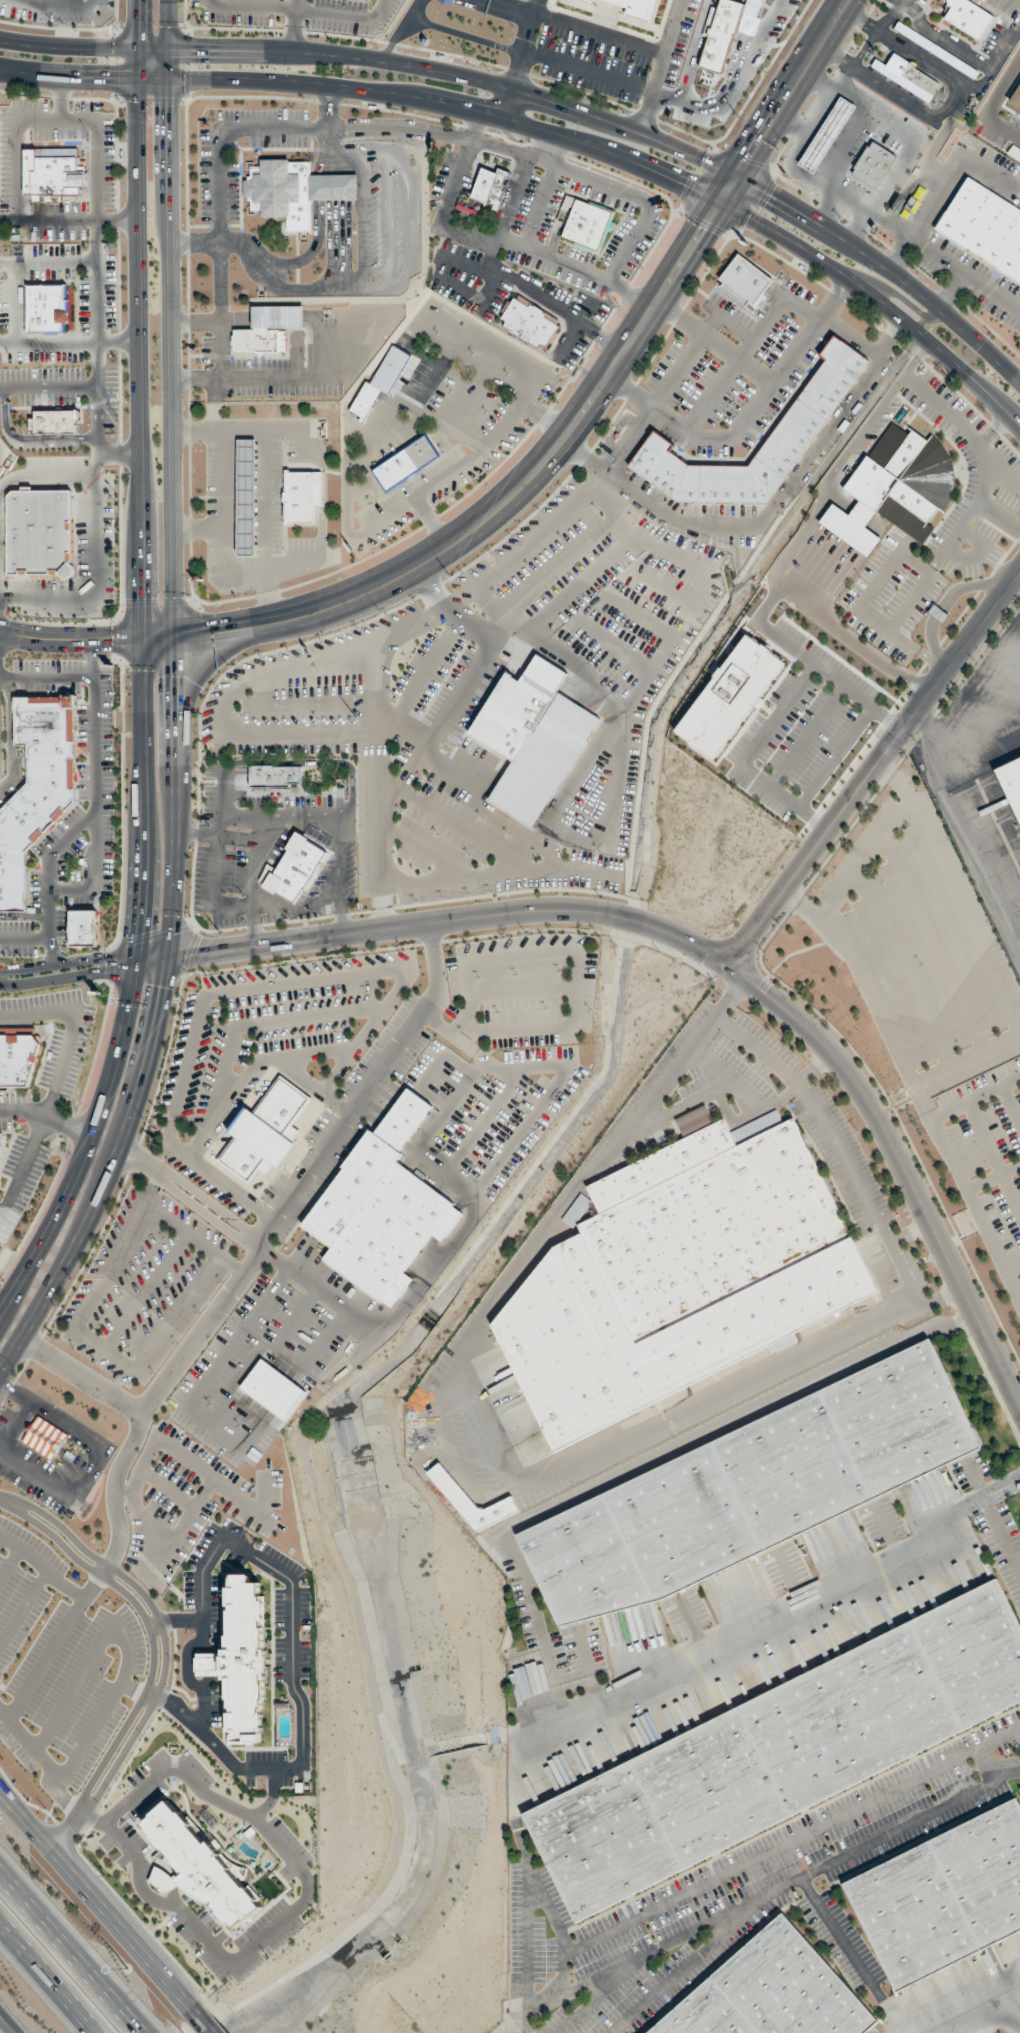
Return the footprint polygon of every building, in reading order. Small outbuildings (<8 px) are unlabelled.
[(628,7),(606,0),(656,0),(650,21),(626,13),(628,7)] [(946,5),(949,7),(941,18),(977,41),(992,16),(967,0),(945,0),(946,5)] [(896,21),(977,72),(972,80),(891,29),(896,21)] [(912,68),(914,66),(892,52),(884,65),(873,59),(869,66),(926,103),(938,84),(912,68)] [(856,106),(814,174),(798,164),(840,96),(856,106)] [(855,169),(853,167),(867,145),(869,147),(873,140),(897,156),(876,189),(852,174),(855,169)] [(25,149),(78,148),(78,165),(85,165),(86,186),(81,186),(81,194),(26,195),(25,149)] [(289,161),(310,161),(310,174),(310,200),(310,230),(287,230),(287,215),(261,215),(261,211),(250,211),(250,201),(247,201),(247,196),(243,196),(243,180),(247,180),(247,175),(249,175),(249,165),(260,165),(260,159),(289,159),(289,161)] [(496,172),(482,167),(471,197),(487,203),(489,199),(490,200),(489,202),(493,204),(491,209),(496,211),(511,172),(498,167),(496,172)] [(310,200),(310,174),(357,174),(358,200),(310,200)] [(965,176),(1019,211),(1019,285),(932,229),(947,205),(942,202),(944,199),(943,198),(951,184),(958,188),(965,176)] [(612,221),(615,222),(611,232),(608,231),(600,254),(572,244),(574,241),(561,236),(576,198),(588,203),(589,200),(616,210),(612,221)] [(458,199),(483,208),(479,217),(455,208),(458,199)] [(748,302),(746,306),(720,286),(723,282),(718,279),(738,253),(773,279),(753,305),(748,302)] [(65,331),(64,321),(67,321),(70,321),(69,310),(67,310),(67,298),(65,298),(65,283),(27,284),(28,332),(65,331)] [(557,330),(560,332),(553,344),(550,342),(547,346),(542,343),(540,347),(504,324),(507,321),(501,317),(504,313),(501,311),(508,300),(511,302),(515,296),(517,297),(519,294),(559,320),(557,323),(561,325),(557,330)] [(303,305),(252,305),(252,329),(231,329),(231,351),(284,351),(284,327),(303,327),(303,305)] [(815,355),(831,333),(868,361),(765,502),(672,501),(624,466),(651,429),(672,445),(668,451),(687,465),(745,466),(822,360),(815,355)] [(348,410),(365,381),(382,390),(362,423),(358,421),(360,417),(348,410)] [(34,431),(29,431),(29,417),(34,417),(34,409),(78,409),(78,433),(34,433),(34,431)] [(845,491),(859,499),(849,514),(832,503),(819,524),(869,556),(880,538),(865,527),(875,512),(923,543),(934,526),(928,523),(938,508),(939,509),(967,465),(912,429),(909,434),(890,421),(845,491)] [(440,456),(384,494),(369,471),(425,432),(440,456)] [(255,438),(255,555),(237,555),(237,438),(255,438)] [(314,522),(290,522),(290,524),(285,524),(285,502),(283,502),(283,491),(285,491),(285,469),(289,469),(289,471),(322,471),(322,504),(314,504),(314,522)] [(61,573),(8,574),(7,495),(12,490),(71,489),(72,562),(74,563),(76,566),(76,569),(76,572),(74,575),(71,577),(67,577),(64,577),(61,575),(61,573)] [(941,623),(948,615),(934,604),(928,612),(941,623)] [(529,827),(599,719),(558,693),(571,674),(540,654),(523,679),(508,669),(468,732),(510,759),(485,798),(529,827)] [(75,695),(15,695),(15,746),(27,746),(27,783),(0,812),(0,911),(26,911),(26,853),(75,800),(75,695)] [(991,772),(1019,830),(1019,758),(991,772)] [(249,787),(302,787),(302,765),(249,765),(249,787)] [(329,851),(298,831),(262,886),(292,906),(329,851)] [(97,909),(97,946),(70,946),(70,910),(97,909)] [(30,1087),(42,1044),(35,1035),(35,1027),(0,1027),(0,1087),(30,1087)] [(218,1161),(249,1184),(259,1170),(270,1179),(297,1144),(292,1141),(299,1131),(291,1125),(310,1100),(280,1077),(253,1112),(247,1107),(228,1132),(236,1138),(218,1161)] [(435,1105),(409,1087),(377,1132),(370,1127),(301,1224),(330,1244),(319,1259),(389,1308),(409,1279),(401,1273),(429,1235),(441,1243),(464,1211),(395,1163),(435,1105)] [(492,1326),(554,1452),(881,1291),(794,1115),(785,1120),(778,1106),(731,1128),(725,1114),(713,1120),(705,1102),(674,1117),(684,1138),(585,1186),(598,1213),(575,1224),(580,1233),(555,1246),(492,1326)] [(563,1218),(571,1225),(591,1204),(583,1196),(563,1218)] [(820,1390),(928,1338),(981,1448),(872,1499),(820,1390)] [(712,1442),(820,1390),(872,1499),(763,1551),(712,1442)] [(36,1413),(18,1441),(55,1465),(73,1437),(36,1413)] [(603,1495),(712,1442),(763,1551),(667,1598),(654,1601),(603,1495)] [(519,1512),(512,1496),(479,1510),(440,1461),(427,1472),(428,1475),(473,1531),(474,1532),(519,1512)] [(515,1534),(560,1627),(654,1601),(603,1495),(515,1534)] [(229,1574),(227,1741),(263,1742),(266,1581),(251,1581),(251,1574),(229,1574)] [(995,1578),(1019,1628),(1019,1701),(962,1730),(908,1622),(995,1578)] [(791,1816),(962,1730),(908,1622),(737,1707),(791,1816)] [(223,1653),(198,1653),(198,1675),(223,1675),(223,1653)] [(629,1760),(737,1707),(791,1816),(683,1869),(629,1760)] [(523,1813),(576,1922),(683,1869),(629,1760),(523,1813)] [(1015,1798),(1019,1808),(1019,1932),(983,1950),(929,1841),(1015,1798)] [(146,1825),(171,1802),(207,1844),(211,1840),(223,1853),(220,1856),(266,1907),(237,1933),(232,1928),(230,1930),(186,1882),(192,1877),(146,1825)] [(842,1884),(896,1993),(983,1950),(929,1841),(842,1884)] [(879,2021),(865,2032),(762,2032),(711,1976),(782,1912),(879,2021)] [(711,1976),(762,2032),(646,2032),(711,1976)]
